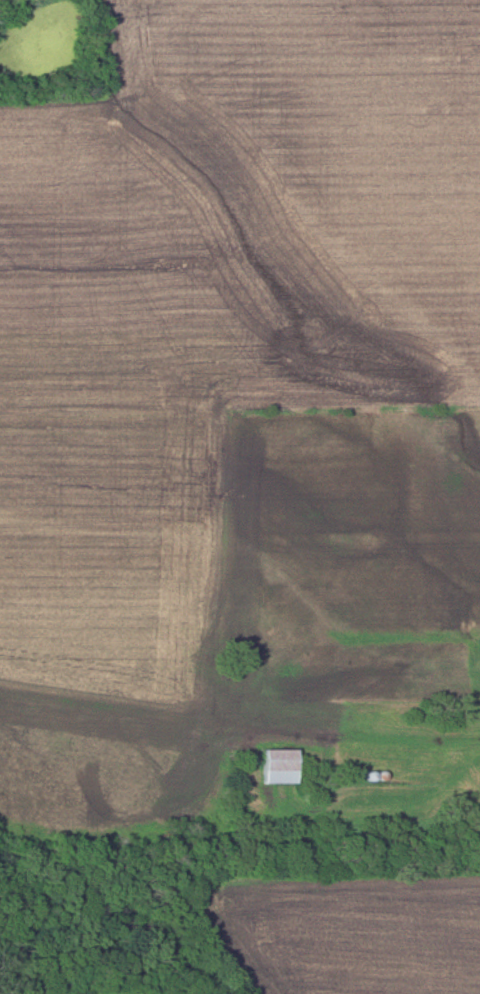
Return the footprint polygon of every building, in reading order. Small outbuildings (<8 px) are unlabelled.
[(296,748),(264,748),(264,781),(296,781),(296,748)]
